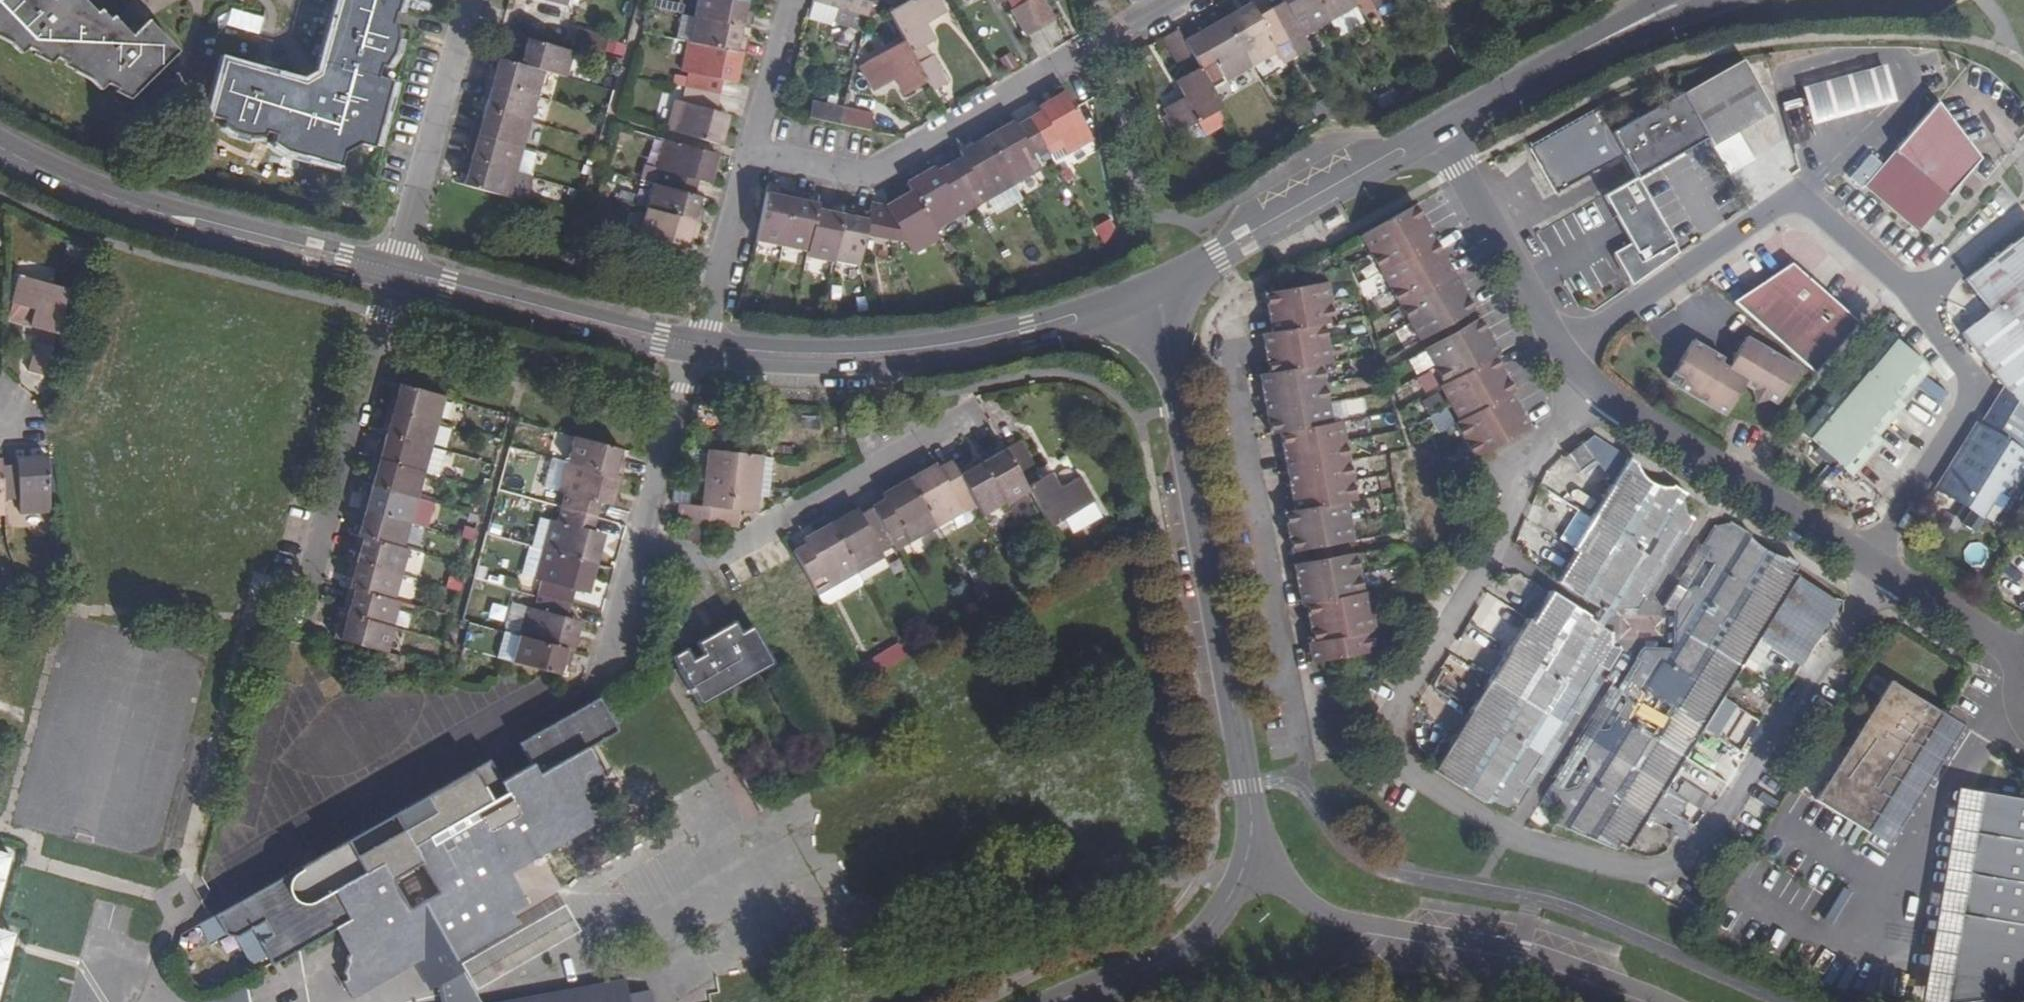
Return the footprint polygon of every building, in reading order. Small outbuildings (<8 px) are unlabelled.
[(10,44),(21,54),(27,47),(40,54),(46,48),(54,56),(65,61),(77,73),(89,78),(100,90),(106,84),(119,90),(123,84),(134,94),(177,52),(145,19),(131,33),(113,15),(109,18),(99,8),(96,12),(85,0),(0,0),(0,39),(10,44)] [(320,77),(302,84),(225,62),(209,117),(223,121),(220,124),(232,132),(247,137),(264,136),(265,132),(274,134),(272,143),(284,152),(339,167),(342,154),(360,143),(374,148),(391,81),(376,77),(380,66),(385,67),(392,55),(396,39),(395,22),(391,21),(393,13),(396,14),(399,0),(340,0),(320,77)] [(694,17),(698,18),(744,28),(749,28),(752,14),(747,13),(749,3),(735,0),(699,0),(694,17)] [(870,0),(813,0),(813,1),(814,2),(838,8),(833,26),(861,33),(866,16),(870,0)] [(932,90),(948,81),(932,54),(930,55),(924,44),(935,38),(926,21),(944,11),(938,0),(906,0),(887,11),(905,42),(911,52),(916,62),(928,82),(932,90)] [(1010,9),(1025,36),(1040,27),(1025,0),(1010,9)] [(1040,27),(1055,18),(1045,0),(1025,0),(1040,27)] [(1282,28),(1294,48),(1307,42),(1304,37),(1331,22),(1319,0),(1270,0),(1266,2),(1282,28)] [(1331,22),(1358,6),(1354,0),(1319,0),(1331,22)] [(833,26),(838,8),(814,2),(809,19),(833,26)] [(1225,20),(1252,67),(1279,52),(1269,36),(1282,28),(1266,2),(1254,9),(1252,5),(1225,20)] [(698,18),(692,43),(743,54),(747,39),(742,38),(744,28),(698,18)] [(1200,68),(1208,82),(1221,74),(1226,83),(1252,67),(1225,20),(1199,36),(1206,47),(1192,55),(1193,57),(1200,68)] [(579,30),(574,46),(605,54),(609,38),(579,30)] [(1178,30),(1163,39),(1178,65),(1181,63),(1187,75),(1174,82),(1182,98),(1164,108),(1178,132),(1223,108),(1208,82),(1200,68),(1193,57),(1192,55),(1178,30)] [(522,49),(518,63),(545,70),(570,78),(577,52),(530,40),(527,50),(522,49)] [(695,75),(692,89),(722,95),(725,81),(737,84),(743,54),(692,43),(690,42),(684,73),(695,75)] [(894,82),(903,96),(928,82),(916,62),(911,52),(905,42),(860,67),(875,92),(894,82)] [(491,70),(488,82),(538,96),(545,70),(518,63),(501,58),(498,71),(491,70)] [(1743,59),(1682,93),(1707,138),(1712,146),(1737,132),(1773,112),(1743,59)] [(1802,87),(1812,126),(1896,105),(1886,66),(1802,87)] [(490,100),(487,109),(532,121),(538,96),(488,82),(484,98),(490,100)] [(678,102),(670,132),(722,146),(730,116),(718,113),(722,95),(692,89),(688,106),(678,102)] [(1681,92),(1610,132),(1623,156),(1636,178),(1637,179),(1707,138),(1682,93),(1681,92)] [(1040,113),(1027,120),(1043,148),(1053,164),(1066,156),(1092,141),(1072,106),(1066,94),(1038,110),(1040,113)] [(811,101),(807,119),(838,124),(841,108),(811,101)] [(1935,102),(1863,185),(1916,232),(1980,159),(1935,102)] [(841,108),(838,124),(869,129),(873,113),(841,108)] [(479,118),(475,132),(525,146),(532,121),(487,109),(484,120),(479,118)] [(1598,111),(1531,149),(1556,194),(1623,156),(1598,111)] [(986,140),(1013,186),(1039,172),(1030,155),(1043,148),(1027,120),(1014,128),(1012,124),(986,140)] [(476,149),(473,159),(518,172),(525,146),(475,132),(471,148),(476,149)] [(1737,132),(1712,146),(1725,169),(1750,155),(1737,132)] [(979,186),(988,201),(1013,186),(986,140),(961,154),(963,158),(949,165),(965,193),(979,186)] [(669,173),(665,188),(694,196),(698,182),(711,185),(719,155),(666,141),(658,171),(669,173)] [(1279,165),(1285,175),(1301,165),(1295,155),(1279,165)] [(535,176),(518,172),(473,159),(467,158),(464,172),(469,173),(466,185),(511,197),(528,201),(535,176)] [(912,193),(934,232),(961,217),(952,201),(965,193),(949,165),(936,173),(934,169),(908,185),(912,193)] [(1636,178),(1619,188),(1603,196),(1615,218),(1618,216),(1632,243),(1613,254),(1631,286),(1679,253),(1637,179),(1636,178)] [(654,185),(647,212),(698,225),(702,211),(696,209),(699,197),(694,196),(665,188),(654,185)] [(766,194),(757,241),(782,246),(792,194),(777,191),(776,196),(766,194)] [(900,235),(911,255),(939,240),(934,232),(912,193),(888,207),(871,204),(869,214),(865,234),(890,240),(900,235)] [(792,194),(782,246),(807,250),(817,204),(805,202),(806,196),(792,194)] [(807,250),(806,255),(832,260),(841,214),(830,212),(831,206),(817,204),(807,250)] [(1414,205),(1360,236),(1370,254),(1420,225),(1418,221),(1422,219),(1414,205)] [(645,211),(638,235),(685,248),(687,238),(694,240),(698,225),(647,212),(645,211)] [(841,214),(832,260),(859,265),(865,234),(869,214),(854,211),(853,217),(841,214)] [(1420,225),(1370,254),(1380,272),(1435,240),(1427,228),(1423,230),(1420,225)] [(1961,332),(2001,386),(2005,390),(2023,414),(2023,234),(1964,279),(1989,311),(1961,332)] [(1435,240),(1380,272),(1389,288),(1440,260),(1437,255),(1441,253),(1435,240)] [(1440,260),(1389,288),(1399,306),(1454,276),(1447,262),(1442,264),(1440,260)] [(1787,261),(1734,303),(1811,370),(1854,320),(1787,261)] [(1454,276),(1399,306),(1409,323),(1459,295),(1456,290),(1461,287),(1454,276)] [(34,310),(29,327),(56,335),(68,291),(19,278),(12,304),(34,310)] [(1327,282),(1265,293),(1268,306),(1272,305),(1273,311),(1331,301),(1327,282)] [(1459,295),(1409,323),(1419,340),(1474,310),(1466,297),(1462,299),(1459,295)] [(1274,317),(1270,318),(1272,331),(1324,322),(1334,320),(1331,301),(1273,311),(1274,317)] [(1478,319),(1424,350),(1433,367),(1484,339),(1482,334),(1486,332),(1478,319)] [(1272,331),(1262,333),(1265,347),(1270,346),(1271,352),(1328,342),(1324,322),(1272,331)] [(1690,334),(1670,366),(1673,369),(1676,377),(1673,381),(1720,410),(1740,380),(1749,385),(1751,397),(1763,395),(1772,400),(1795,365),(1744,333),(1735,346),(1735,353),(1730,355),(1725,363),(1717,359),(1720,354),(1690,334)] [(1886,333),(1801,431),(1851,475),(1880,441),(1876,438),(1902,405),(1899,403),(1927,369),(1886,333)] [(1484,339),(1433,367),(1444,385),(1494,356),(1498,354),(1491,341),(1487,344),(1484,339)] [(1328,342),(1271,352),(1272,358),(1267,359),(1269,372),(1321,363),(1331,361),(1328,342)] [(42,345),(34,374),(51,378),(59,349),(42,345)] [(1444,385),(1439,387),(1449,405),(1499,376),(1497,372),(1501,369),(1494,356),(1444,385)] [(1269,372),(1259,374),(1261,388),(1266,387),(1267,393),(1325,383),(1321,363),(1269,372)] [(1670,366),(1664,375),(1673,381),(1676,377),(1673,369),(1670,366)] [(1499,376),(1449,405),(1459,422),(1509,394),(1513,391),(1506,379),(1502,381),(1499,376)] [(1269,399),(1263,400),(1266,414),(1271,413),(1329,403),(1325,383),(1267,393),(1269,399)] [(393,393),(390,408),(440,422),(447,397),(401,384),(398,394),(393,393)] [(1954,462),(1965,469),(1949,495),(1984,516),(2021,453),(2023,455),(2023,414),(2005,390),(1982,426),(1978,424),(1954,462)] [(1426,415),(1444,405),(1437,392),(1419,402),(1426,415)] [(1459,422),(1454,425),(1464,442),(1514,413),(1512,409),(1516,406),(1509,394),(1459,422)] [(1272,419),(1267,420),(1269,434),(1279,432),(1332,422),(1329,403),(1271,413),(1272,419)] [(390,423),(387,435),(433,447),(440,422),(390,408),(385,422),(390,423)] [(1449,410),(1430,412),(1432,430),(1451,428),(1449,410)] [(1514,413),(1464,442),(1474,459),(1529,428),(1521,415),(1517,418),(1514,413)] [(1332,422),(1279,432),(1282,446),(1287,445),(1288,451),(1346,441),(1342,421),(1332,422)] [(1566,456),(1578,471),(1605,449),(1592,434),(1566,456)] [(379,445),(375,460),(426,473),(441,477),(448,451),(433,447),(387,435),(384,446),(379,445)] [(573,435),(565,461),(617,475),(621,461),(616,460),(619,447),(573,435)] [(1004,446),(1019,474),(1034,466),(1018,438),(1004,446)] [(1346,441),(1288,451),(1289,457),(1284,458),(1287,471),(1349,460),(1346,441)] [(1004,498),(1005,502),(1028,489),(1025,485),(1019,474),(1004,446),(995,453),(992,446),(979,454),(981,459),(1004,498)] [(707,451),(690,449),(686,483),(697,484),(696,492),(703,493),(707,451)] [(676,505),(674,521),(688,522),(707,524),(709,508),(729,509),(734,453),(707,451),(703,493),(702,508),(676,505)] [(709,508),(707,524),(738,527),(739,510),(756,512),(761,455),(734,453),(729,509),(709,508)] [(1611,616),(1611,611),(1630,612),(1632,610),(1635,612),(1643,597),(1640,595),(1679,533),(1682,535),(1690,523),(1687,521),(1689,518),(1684,515),(1681,499),(1684,493),(1671,485),(1670,487),(1669,487),(1666,487),(1662,487),(1659,486),(1656,485),(1653,484),(1649,482),(1647,480),(1644,478),(1642,476),(1640,473),(1638,471),(1636,468),(1634,465),(1635,462),(1626,456),(1570,546),(1574,550),(1554,581),(1611,616)] [(771,491),(773,459),(761,457),(758,490),(771,491)] [(17,496),(19,515),(49,513),(46,458),(14,460),(14,465),(0,466),(2,497),(17,496)] [(967,490),(979,511),(1004,498),(981,459),(970,464),(968,460),(954,468),(967,490)] [(376,474),(373,485),(419,498),(426,473),(375,460),(371,472),(376,474)] [(1349,460),(1287,471),(1289,484),(1294,484),(1295,489),(1352,479),(1349,460)] [(566,493),(563,506),(592,515),(595,501),(609,505),(617,475),(565,461),(557,490),(566,493)] [(1954,462),(1938,488),(1949,495),(1965,469),(1954,462)] [(910,481),(936,528),(963,513),(954,497),(967,490),(954,468),(952,463),(939,470),(937,466),(910,481)] [(1028,489),(1048,525),(1092,501),(1079,476),(1056,488),(1048,472),(1025,485),(1028,489)] [(1296,495),(1291,496),(1293,510),(1346,501),(1356,498),(1352,479),(1295,489),(1296,495)] [(873,508),(888,535),(901,528),(910,543),(936,528),(910,481),(883,496),(886,501),(873,508)] [(365,493),(361,508),(412,523),(419,498),(373,485),(370,495),(365,493)] [(1293,510),(1284,512),(1286,526),(1291,525),(1292,531),(1349,521),(1346,501),(1293,510)] [(563,506),(559,520),(540,514),(531,544),(594,561),(602,532),(588,528),(592,515),(563,506)] [(362,525),(359,535),(405,548),(412,523),(361,508),(357,523),(362,525)] [(830,526),(857,572),(883,558),(875,542),(888,535),(873,508),(860,515),(857,510),(830,526)] [(1293,536),(1288,538),(1291,552),(1314,548),(1329,545),(1353,541),(1349,521),(1292,531),(1293,536)] [(688,522),(687,540),(705,542),(707,524),(688,522)] [(1673,613),(1672,649),(1644,649),(1642,652),(1639,651),(1634,660),(1638,663),(1618,694),(1623,697),(1624,705),(1608,729),(1602,732),(1596,729),(1580,756),(1583,758),(1585,769),(1575,787),(1565,790),(1559,788),(1558,790),(1551,785),(1541,800),(1559,811),(1552,822),(1555,824),(1553,827),(1616,850),(1620,843),(1628,849),(1798,575),(1793,572),(1799,564),(1786,556),(1784,559),(1783,559),(1778,557),(1773,555),(1768,552),(1765,550),(1758,545),(1754,541),(1750,537),(1751,534),(1730,522),(1728,525),(1717,528),(1715,526),(1702,547),(1710,551),(1710,563),(1713,566),(1698,589),(1694,587),(1685,592),(1676,587),(1664,606),(1666,613),(1673,613)] [(857,572),(830,526),(803,540),(805,546),(792,553),(817,596),(857,572)] [(359,551),(356,562),(403,575),(410,549),(405,548),(359,535),(354,550),(359,551)] [(522,573),(543,579),(539,595),(568,602),(571,587),(585,591),(594,561),(531,544),(530,543),(522,573)] [(1329,545),(1314,548),(1317,561),(1331,558),(1329,545)] [(1317,561),(1293,565),(1296,580),(1302,579),(1303,584),(1360,574),(1356,554),(1331,558),(1317,561)] [(352,576),(349,587),(395,600),(403,575),(356,562),(351,560),(347,576),(352,576)] [(824,608),(861,587),(863,582),(857,572),(817,596),(824,608)] [(1304,589),(1298,591),(1301,605),(1307,604),(1364,594),(1360,574),(1303,584),(1304,589)] [(349,603),(347,613),(393,627),(398,611),(400,602),(395,600),(349,587),(345,601),(349,603)] [(1611,647),(1611,633),(1608,632),(1595,623),(1597,620),(1549,590),(1529,621),(1525,618),(1429,773),(1477,803),(1480,800),(1507,811),(1511,807),(1515,808),(1528,787),(1522,784),(1595,666),(1605,672),(1617,652),(1615,652),(1617,648),(1611,647)] [(1364,594),(1307,604),(1309,618),(1314,617),(1315,622),(1372,613),(1369,593),(1364,594)] [(506,632),(517,635),(569,650),(577,620),(563,616),(568,602),(539,595),(534,608),(513,602),(506,632)] [(393,627),(396,628),(407,631),(412,615),(398,611),(393,627)] [(338,623),(335,639),(388,653),(396,628),(393,627),(347,613),(343,625),(338,623)] [(1316,628),(1311,628),(1314,642),(1371,633),(1376,632),(1372,613),(1315,622),(1316,628)] [(669,656),(696,705),(721,691),(745,677),(770,663),(749,626),(737,632),(732,622),(718,629),(694,643),(700,654),(689,660),(683,649),(669,656)] [(517,635),(506,632),(498,659),(509,662),(517,635)] [(1315,648),(1309,649),(1311,664),(1375,653),(1371,633),(1314,642),(1315,648)] [(517,635),(509,662),(556,675),(559,663),(565,665),(569,650),(517,635)] [(896,643),(865,659),(873,674),(903,657),(896,643)] [(1890,680),(1815,800),(1868,832),(1879,814),(1873,811),(1883,795),(1889,798),(1943,712),(1890,680)] [(341,978),(350,994),(412,960),(428,986),(449,974),(460,968),(455,962),(446,945),(486,923),(479,911),(487,907),(479,894),(485,890),(481,883),(505,870),(601,817),(583,786),(599,777),(582,747),(614,730),(596,698),(516,743),(528,764),(498,781),(486,759),(389,814),(397,827),(368,843),(361,830),(197,923),(206,939),(229,927),(248,961),(265,951),(270,960),(332,924),(348,915),(362,941),(357,951),(357,950),(356,950),(355,950),(354,950),(353,950),(352,950),(351,950),(350,950),(350,951),(349,951),(349,952),(348,952),(348,953),(347,954),(347,955),(347,956),(347,957),(347,958),(347,959),(348,960),(349,961),(345,966),(349,969),(345,976),(341,978)] [(1980,790),(1976,815),(1984,817),(1988,792),(1980,790)] [(1945,1001),(1965,1001),(2023,994),(2023,798),(1988,792),(1984,817),(1976,815),(1971,849),(1978,850),(1970,898),(1963,897),(1957,930),(1965,932),(1957,979),(1948,978),(1945,1001)] [(1883,795),(1873,811),(1879,814),(1889,798),(1883,795)] [(361,830),(368,843),(397,827),(389,814),(361,830)] [(1971,849),(1963,897),(1970,898),(1978,850),(1971,849)] [(10,854),(0,852),(0,891),(10,854)] [(446,945),(455,962),(471,953),(470,951),(518,923),(513,915),(528,908),(505,870),(481,883),(485,890),(479,894),(487,907),(479,911),(486,923),(446,945)] [(1845,895),(1834,890),(1821,919),(1831,924),(1845,895)] [(471,953),(455,962),(460,968),(471,989),(575,929),(560,903),(471,953)] [(362,941),(348,915),(332,924),(348,952),(349,952),(349,951),(350,951),(350,950),(351,950),(352,950),(353,950),(354,950),(355,950),(356,950),(357,950),(357,951),(362,941)] [(7,957),(14,934),(0,929),(0,943),(7,957)] [(1957,930),(1948,978),(1957,979),(1965,932),(1957,930)] [(460,968),(449,974),(464,1001),(478,1001),(471,989),(460,968)] [(624,992),(621,979),(493,1001),(626,1001),(624,992)] [(626,1001),(649,1001),(647,989),(624,992),(626,1001)]
